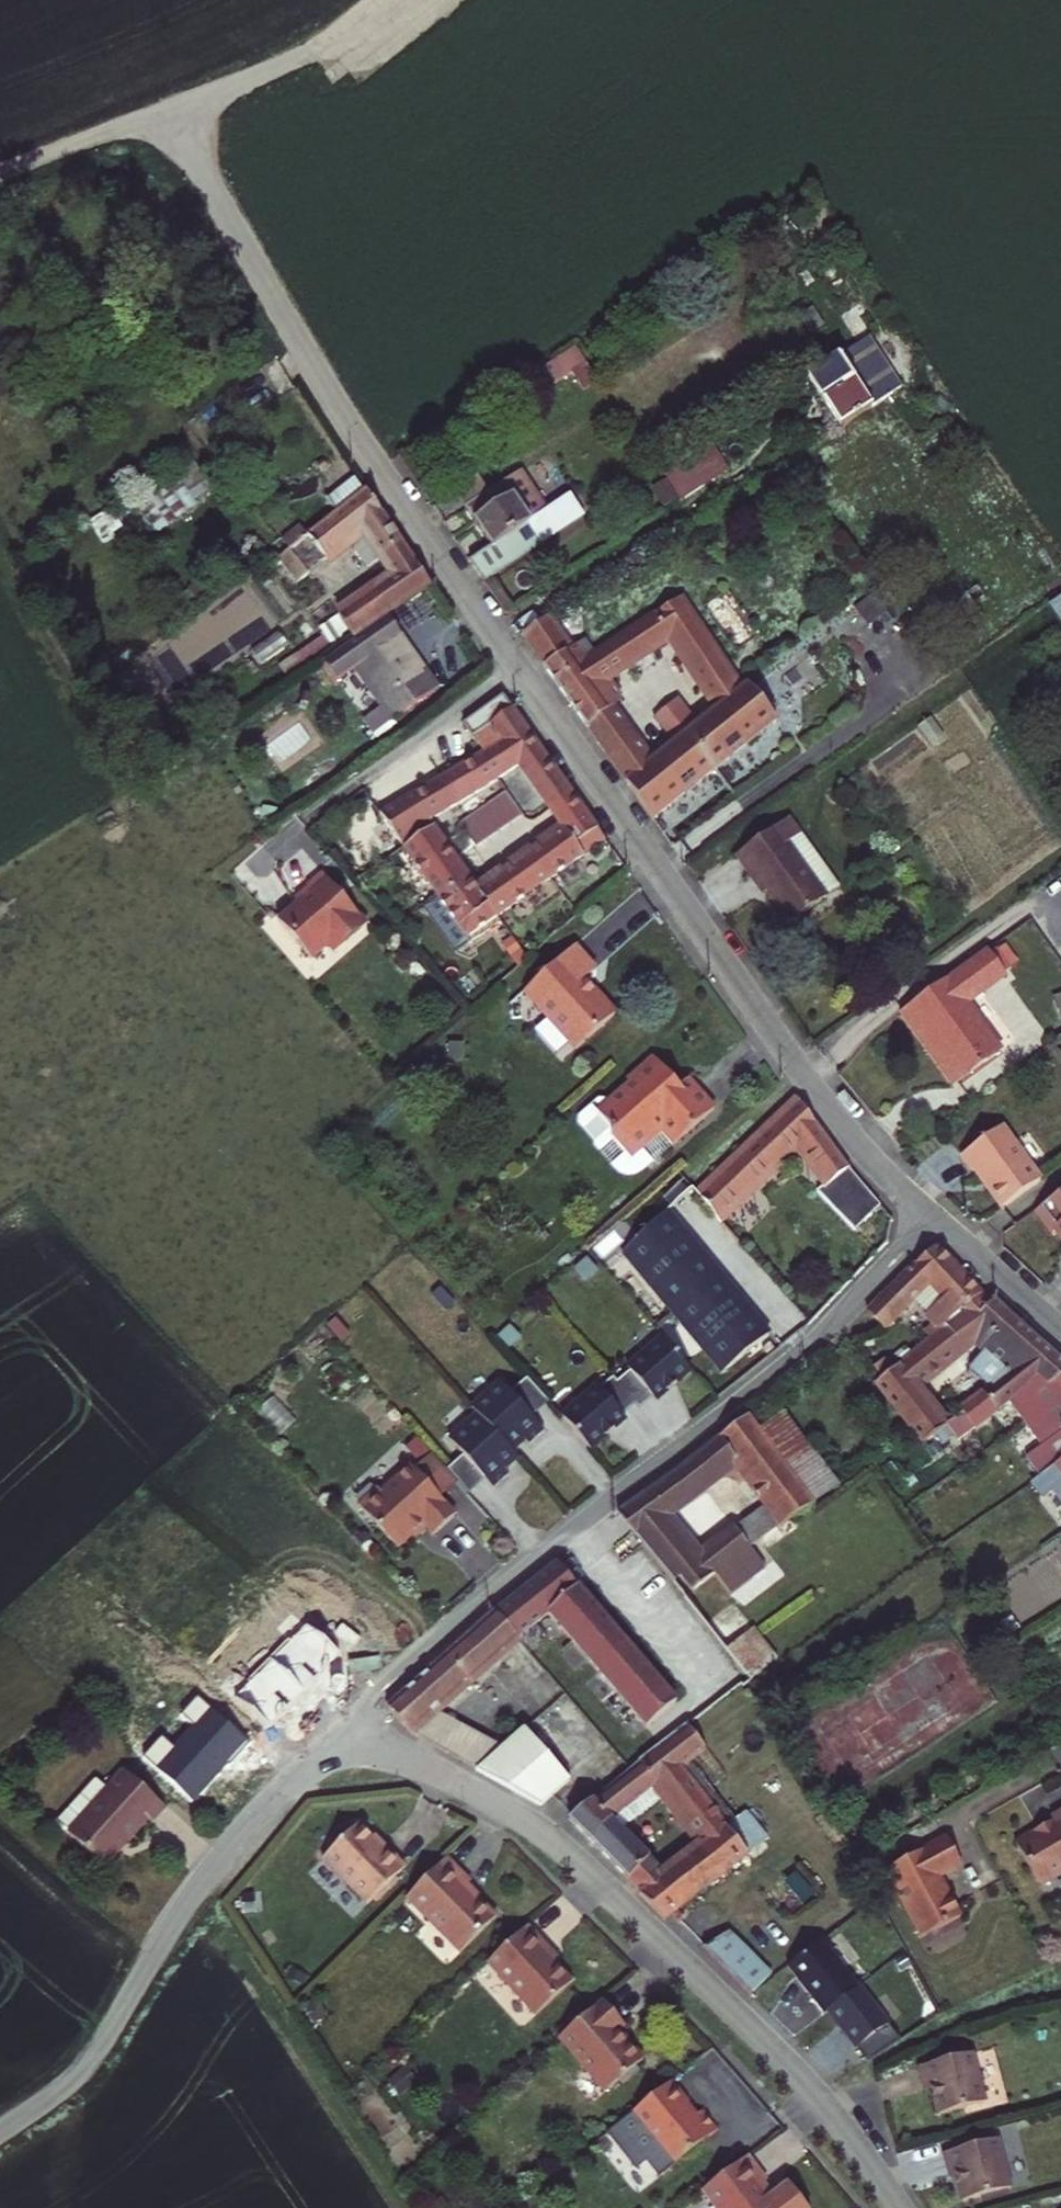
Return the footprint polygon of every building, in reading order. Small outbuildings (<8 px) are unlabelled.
[(866,339),(835,360),(868,409),(884,399),(898,389),(866,339)] [(569,377),(581,395),(596,385),(574,349),(530,376),(541,394),(569,377)] [(835,360),(804,380),(831,421),(836,429),(868,409),(835,360)] [(703,446),(654,478),(672,508),(675,512),(723,479),(703,446)] [(133,504),(153,533),(212,494),(192,465),(133,504)] [(365,491),(355,475),(322,497),(334,510),(365,491)] [(513,475),(457,512),(486,553),(469,565),(473,570),(483,585),(582,520),(568,499),(538,515),(513,475)] [(397,537),(365,491),(334,510),(279,545),(297,574),(344,541),(361,529),(378,556),(396,580),(335,619),(344,628),(329,635),(332,639),(287,668),(291,675),(343,638),(345,640),(428,584),(397,537)] [(378,556),(361,529),(344,541),(362,568),(378,556)] [(1060,630),(1060,597),(1045,608),(1060,630)] [(520,638),(587,734),(598,723),(611,715),(618,709),(620,700),(609,685),(666,645),(688,678),(713,660),(672,602),(593,658),(583,643),(569,653),(547,621),(520,638)] [(409,654),(387,621),(323,663),(335,682),(358,667),(395,723),(436,695),(425,678),(421,680),(411,666),(406,657),(409,654)] [(713,660),(688,678),(714,715),(739,698),(713,660)] [(618,736),(597,749),(650,824),(774,729),(748,692),(739,698),(714,715),(650,770),(628,738),(618,736)] [(518,764),(551,810),(575,793),(536,738),(505,694),(464,722),(472,735),(490,722),(519,763),(518,763),(518,764)] [(598,723),(587,734),(593,742),(597,749),(618,736),(628,738),(611,715),(598,723)] [(490,722),(472,735),(482,749),(461,762),(442,773),(460,803),(497,777),(518,764),(518,763),(519,763),(490,722)] [(460,803),(442,773),(424,784),(404,796),(382,809),(405,848),(420,838),(414,829),(431,819),(431,820),(460,803)] [(461,823),(477,846),(523,813),(507,791),(461,823)] [(575,794),(551,810),(564,827),(587,811),(575,794)] [(555,837),(533,852),(552,879),(608,840),(587,811),(564,827),(565,829),(555,837)] [(802,813),(731,863),(743,880),(751,872),(763,889),(788,924),(851,880),(802,813)] [(440,897),(470,876),(459,859),(452,850),(431,820),(431,819),(414,829),(420,838),(405,848),(440,897)] [(480,890),(479,891),(498,917),(552,879),(533,852),(515,865),(480,890)] [(475,883),(470,876),(440,897),(442,900),(473,944),(503,923),(498,917),(479,891),(480,890),(475,883)] [(315,896),(282,925),(315,962),(332,948),(342,948),(350,941),(353,944),(371,929),(326,878),(318,886),(311,892),(315,896)] [(586,959),(576,948),(527,994),(577,1050),(616,1016),(586,981),(597,971),(586,959)] [(963,1008),(1001,981),(984,957),(901,1015),(925,1050),(930,1047),(937,1057),(941,1063),(937,1066),(952,1087),(997,1055),(963,1008)] [(663,1069),(654,1059),(627,1082),(631,1086),(598,1114),(615,1134),(611,1138),(627,1157),(644,1142),(651,1142),(662,1132),(674,1146),(714,1112),(691,1086),(690,1085),(688,1085),(685,1085),(683,1085),(679,1089),(663,1069)] [(631,1086),(627,1082),(607,1100),(602,1096),(581,1114),(581,1121),(599,1143),(595,1146),(621,1177),(637,1178),(674,1146),(662,1132),(651,1142),(644,1142),(627,1157),(611,1138),(615,1134),(598,1114),(631,1086)] [(833,1147),(801,1102),(701,1194),(727,1225),(738,1215),(731,1208),(798,1144),(830,1185),(848,1169),(833,1147)] [(995,1209),(1036,1182),(999,1127),(958,1155),(968,1170),(972,1175),(995,1209)] [(707,1250),(671,1210),(626,1252),(729,1370),(775,1329),(707,1250)] [(1047,1230),(1060,1251),(1060,1221),(1047,1230)] [(933,1257),(874,1306),(892,1326),(921,1300),(932,1318),(925,1323),(934,1335),(974,1304),(960,1281),(946,1259),(933,1257)] [(988,1305),(980,1312),(974,1304),(934,1335),(867,1386),(908,1444),(935,1424),(910,1394),(970,1346),(979,1356),(963,1372),(983,1388),(1016,1364),(1045,1386),(1060,1376),(1060,1365),(1029,1339),(988,1305)] [(634,1370),(637,1374),(661,1400),(664,1402),(677,1390),(698,1370),(668,1338),(634,1370)] [(1045,1386),(1016,1364),(983,1388),(935,1424),(947,1441),(1002,1399),(1019,1422),(1060,1391),(1060,1376),(1045,1386)] [(637,1374),(624,1386),(640,1404),(648,1412),(661,1400),(637,1374)] [(617,1379),(603,1393),(626,1418),(640,1404),(624,1386),(617,1379)] [(529,1380),(511,1395),(534,1420),(551,1404),(529,1380)] [(473,1410),(479,1417),(513,1454),(526,1442),(530,1447),(546,1433),(534,1420),(511,1395),(501,1384),(473,1410)] [(599,1389),(566,1420),(596,1452),(624,1426),(629,1421),(626,1418),(603,1393),(599,1389)] [(1019,1422),(1035,1443),(1018,1454),(1033,1477),(1060,1458),(1060,1391),(1019,1422)] [(513,1454),(479,1417),(452,1442),(466,1458),(488,1481),(496,1490),(511,1476),(507,1472),(519,1461),(513,1454)] [(738,1419),(688,1457),(708,1482),(727,1468),(760,1512),(775,1532),(806,1509),(775,1469),(738,1419)] [(444,1501),(461,1485),(450,1473),(421,1441),(411,1450),(425,1466),(418,1472),(444,1501)] [(797,1452),(775,1469),(806,1509),(828,1493),(797,1452)] [(679,1463),(675,1466),(695,1493),(708,1482),(688,1457),(679,1463)] [(488,1481),(466,1458),(450,1473),(461,1485),(471,1496),(488,1481)] [(1033,1477),(1024,1482),(1034,1497),(1046,1489),(1055,1502),(1060,1499),(1060,1458),(1033,1477)] [(675,1466),(611,1513),(623,1530),(671,1594),(679,1589),(684,1597),(705,1580),(722,1603),(757,1577),(742,1557),(727,1537),(726,1535),(688,1563),(656,1520),(695,1493),(675,1466)] [(459,1518),(444,1501),(418,1472),(415,1468),(385,1495),(381,1491),(362,1508),(400,1551),(427,1527),(436,1538),(443,1532),(459,1518)] [(775,1532),(760,1512),(727,1537),(742,1557),(775,1532)] [(1013,1622),(1060,1600),(1060,1558),(997,1587),(1013,1622)] [(670,1708),(549,1564),(489,1614),(512,1642),(541,1616),(640,1733),(670,1708)] [(230,1761),(310,1675),(228,1599),(134,1701),(216,1777),(230,1761)] [(512,1642),(489,1614),(379,1708),(405,1734),(429,1714),(512,1642)] [(743,1633),(716,1654),(739,1684),(752,1674),(766,1664),(743,1633)] [(598,1745),(558,1696),(496,1750),(429,1714),(405,1734),(530,1805),(598,1745)] [(690,1722),(564,1821),(585,1844),(598,1833),(656,1789),(699,1844),(658,1875),(654,1869),(643,1879),(616,1852),(603,1862),(634,1892),(660,1918),(665,1914),(744,1853),(727,1831),(708,1806),(717,1799),(688,1764),(709,1747),(690,1722)] [(149,1816),(162,1802),(123,1766),(99,1791),(87,1780),(55,1815),(68,1826),(66,1828),(101,1860),(145,1812),(149,1816)] [(1059,1811),(1040,1822),(1044,1827),(1042,1828),(1041,1830),(1040,1831),(1041,1833),(1031,1839),(1028,1833),(1005,1847),(1027,1885),(1036,1887),(1060,1873),(1060,1809),(1059,1811)] [(745,1816),(727,1831),(744,1853),(762,1839),(745,1816)] [(364,1901),(402,1864),(386,1847),(380,1841),(378,1843),(355,1820),(319,1855),(364,1901)] [(598,1833),(585,1844),(603,1862),(616,1852),(598,1833)] [(925,1839),(870,1872),(908,1937),(946,1915),(923,1876),(941,1866),(930,1847),(925,1839)] [(462,1873),(444,1854),(403,1894),(457,1949),(492,1915),(462,1884),(467,1879),(462,1873)] [(794,1873),(765,1894),(785,1922),(814,1901),(794,1873)] [(540,1941),(524,1923),(484,1959),(532,2013),(568,1980),(542,1952),(546,1948),(540,1941)] [(764,1976),(723,1932),(699,1949),(742,1995),(764,1976)] [(810,1940),(777,1968),(815,2016),(849,1988),(810,1940)] [(849,2049),(880,2024),(849,1988),(819,2013),(849,2049)] [(616,2019),(599,1999),(561,2030),(607,2085),(638,2059),(622,2039),(620,2040),(612,2031),(620,2024),(616,2019)] [(920,2086),(929,2118),(976,2106),(963,2056),(908,2071),(911,2081),(913,2088),(920,2086)] [(685,2102),(667,2079),(626,2111),(650,2141),(653,2139),(667,2158),(674,2159),(712,2128),(697,2109),(688,2115),(685,2110),(681,2105),(685,2102)] [(942,2175),(952,2207),(999,2194),(985,2145),(930,2160),(933,2171),(935,2177),(942,2175)] [(743,2154),(698,2187),(713,2207),(774,2207),(756,2183),(761,2179),(754,2170),(743,2154)]
